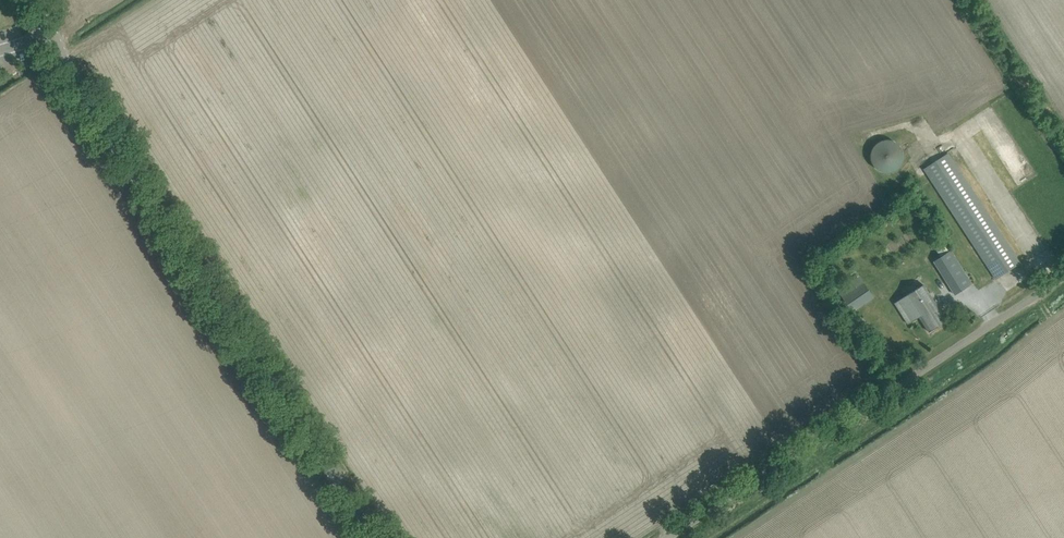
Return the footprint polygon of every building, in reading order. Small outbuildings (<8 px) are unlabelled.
[(900,146),(896,142),(891,140),(885,140),(881,141),(876,144),(873,148),(871,153),(871,159),(872,164),(876,168),(880,171),(885,172),(891,172),(896,170),(899,167),(902,162),(903,157),(903,151),(900,146)] [(924,168),(996,279),(1020,263),(948,153),(924,168)] [(972,284),(951,250),(944,239),(937,243),(938,244),(934,247),(941,257),(934,261),(955,295),(972,284)] [(837,289),(852,312),(873,298),(858,275),(837,289)] [(947,321),(941,311),(923,283),(894,301),(908,324),(919,317),(929,332),(947,321)]
